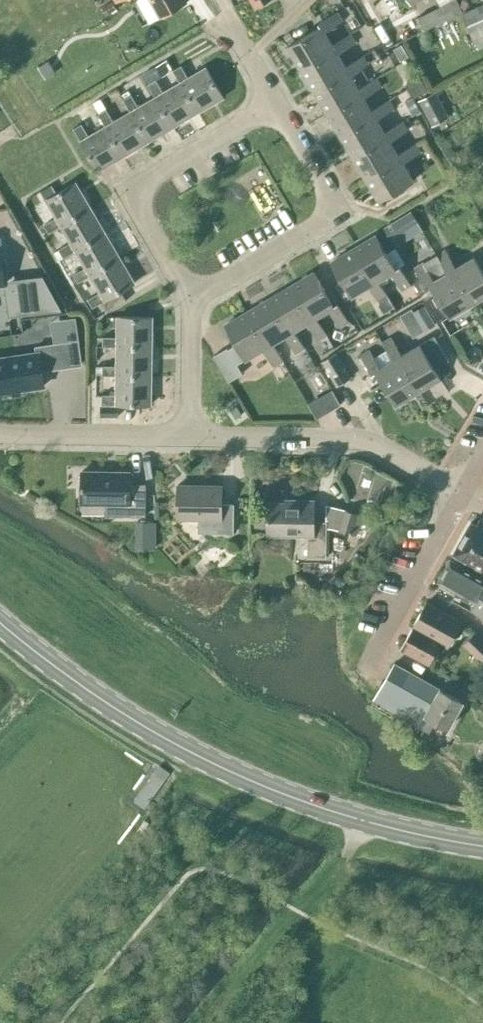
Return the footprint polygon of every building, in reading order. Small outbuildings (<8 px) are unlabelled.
[(160,17),(187,2),(186,0),(150,0),(160,17)] [(463,9),(459,0),(450,0),(418,16),(424,29),(463,9)] [(116,9),(112,2),(102,8),(106,15),(116,9)] [(462,14),(478,48),(482,46),(482,4),(462,14)] [(287,46),(301,69),(335,48),(332,44),(325,31),(342,21),(337,12),(319,23),(321,26),(287,46)] [(332,44),(335,48),(301,69),(314,91),(348,70),(345,66),(338,53),(355,42),(350,34),(332,44)] [(314,91),(327,113),(361,92),(359,88),(351,75),(368,64),(363,56),(345,66),(348,70),(314,91)] [(173,70),(180,82),(197,112),(223,97),(206,67),(188,78),(181,65),(173,70)] [(156,80),(160,77),(154,67),(142,74),(148,84),(156,80)] [(408,87),(422,79),(417,70),(409,74),(406,85),(408,87)] [(374,114),(372,110),(364,96),(381,86),(376,78),(359,88),(361,92),(327,113),(340,134),(374,114)] [(172,126),(197,112),(180,82),(163,92),(156,80),(148,84),(155,97),(172,126)] [(432,126),(443,120),(436,107),(442,104),(435,91),(418,100),(432,126)] [(123,99),(130,112),(147,141),(172,126),(155,97),(138,107),(131,94),(123,99)] [(413,115),(420,111),(412,97),(405,101),(413,115)] [(99,113),(106,109),(100,98),(93,102),(99,113)] [(353,156),(387,136),(385,132),(377,118),(394,108),(389,99),(372,110),(374,114),(340,134),(353,156)] [(98,114),(105,126),(123,156),(147,141),(130,112),(113,121),(106,109),(98,114)] [(400,158),(398,154),(390,140),(407,130),(402,121),(385,132),(387,136),(353,156),(366,178),(400,158)] [(98,170),(123,156),(105,126),(89,136),(81,124),(73,128),(98,170)] [(400,158),(366,178),(379,201),(413,180),(403,162),(420,152),(415,143),(398,154),(400,158)] [(56,217),(44,224),(49,232),(61,225),(90,207),(75,182),(46,199),(56,217)] [(58,249),(63,257),(76,250),(75,250),(105,232),(90,207),(61,225),(71,242),(58,249)] [(385,227),(394,241),(414,229),(405,216),(385,227)] [(75,250),(76,250),(86,267),(73,274),(78,282),(90,275),(90,274),(119,257),(105,232),(75,250)] [(376,235),(353,248),(374,283),(378,280),(391,272),(402,290),(410,284),(400,266),(396,269),(376,235)] [(331,262),(351,296),(369,285),(380,303),(378,304),(383,313),(394,307),(378,280),(374,283),(353,248),(331,262)] [(447,272),(451,269),(472,304),(482,297),(482,272),(474,256),(456,267),(445,250),(437,254),(437,255),(447,272)] [(437,255),(423,263),(415,268),(425,286),(429,284),(449,317),(472,304),(451,269),(447,272),(437,255)] [(76,263),(73,257),(65,262),(68,268),(76,263)] [(90,275),(100,292),(88,299),(92,307),(101,302),(107,311),(126,300),(121,291),(134,282),(119,257),(90,274),(90,275)] [(329,309),(340,327),(348,321),(337,303),(334,305),(326,292),(314,272),(291,285),(312,320),(316,317),(329,309)] [(5,290),(8,317),(62,310),(45,278),(11,283),(12,289),(5,290)] [(342,281),(336,284),(342,295),(348,291),(342,281)] [(316,317),(312,320),(291,285),(269,298),(290,333),(294,330),(307,322),(318,340),(326,334),(316,317)] [(337,303),(340,302),(332,288),(326,292),(334,305),(337,303)] [(247,311),(268,346),(272,343),(285,335),(296,353),(304,347),(294,330),(290,333),(269,298),(247,311)] [(424,329),(435,323),(424,304),(413,311),(424,329)] [(247,311),(225,325),(236,344),(228,349),(227,347),(213,355),(228,381),(242,373),(237,364),(263,349),(274,366),(282,360),(272,343),(268,346),(247,311)] [(103,337),(103,346),(117,346),(151,346),(152,317),(118,316),(117,337),(103,337)] [(434,335),(402,354),(391,337),(383,342),(393,360),(397,357),(417,392),(440,378),(434,368),(448,360),(434,335)] [(58,366),(54,344),(36,346),(37,353),(0,358),(0,392),(44,386),(41,369),(58,366)] [(117,374),(151,375),(151,346),(117,346),(117,366),(102,366),(102,375),(117,375),(117,374)] [(417,392),(397,357),(393,360),(380,367),(369,350),(361,355),(371,373),(375,371),(395,405),(417,392)] [(323,362),(336,385),(351,376),(338,353),(323,362)] [(117,375),(116,395),(102,394),(102,404),(150,404),(151,375),(117,374),(117,375)] [(317,417),(328,411),(321,399),(310,405),(317,417)] [(100,417),(117,417),(117,406),(100,405),(100,417)] [(81,503),(105,503),(105,515),(145,516),(146,484),(130,483),(130,471),(82,471),(81,503)] [(217,532),(234,533),(234,504),(221,504),(222,485),(178,485),(177,518),(217,519),(217,532)] [(308,556),(326,556),(326,526),(326,522),(314,522),(314,500),(292,500),(292,502),(268,502),(268,534),(308,535),(308,556)] [(339,529),(345,510),(326,504),(326,522),(326,526),(339,529)] [(339,529),(351,533),(357,514),(345,510),(339,529)] [(453,554),(465,560),(462,565),(482,577),(482,522),(478,520),(475,525),(471,522),(453,554)] [(156,547),(156,521),(136,521),(136,547),(156,547)] [(449,592),(451,589),(457,592),(453,598),(471,609),(482,617),(482,578),(450,559),(438,581),(441,583),(439,586),(449,592)] [(400,649),(429,665),(441,642),(448,645),(461,621),(426,602),(400,649)] [(481,660),(482,657),(482,639),(475,631),(463,643),(481,660)] [(448,727),(463,701),(394,663),(374,699),(425,728),(431,717),(448,727)] [(133,800),(143,807),(168,773),(158,766),(133,800)]
